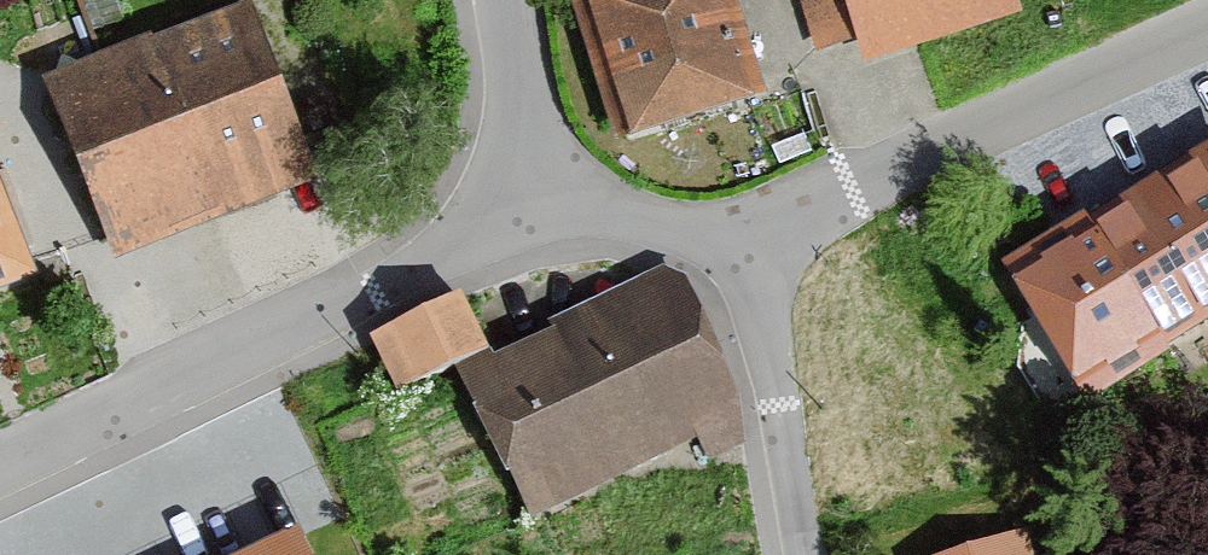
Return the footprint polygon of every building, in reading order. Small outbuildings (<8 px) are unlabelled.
[(736,0),(636,0),(607,9),(649,147),(769,111),(736,0)] [(819,67),(873,51),(879,71),(1033,25),(1026,0),(799,0),(819,67)] [(328,185),(259,18),(53,103),(123,270),(328,185)] [(1085,215),(1093,226),(1017,276),(1108,415),(1207,349),(1207,135),(1085,215)] [(0,170),(0,304),(46,285),(0,170)] [(749,443),(665,280),(560,334),(564,341),(472,388),(543,527),(694,450),(703,467),(749,443)] [(496,367),(470,309),(380,350),(406,407),(496,367)]
